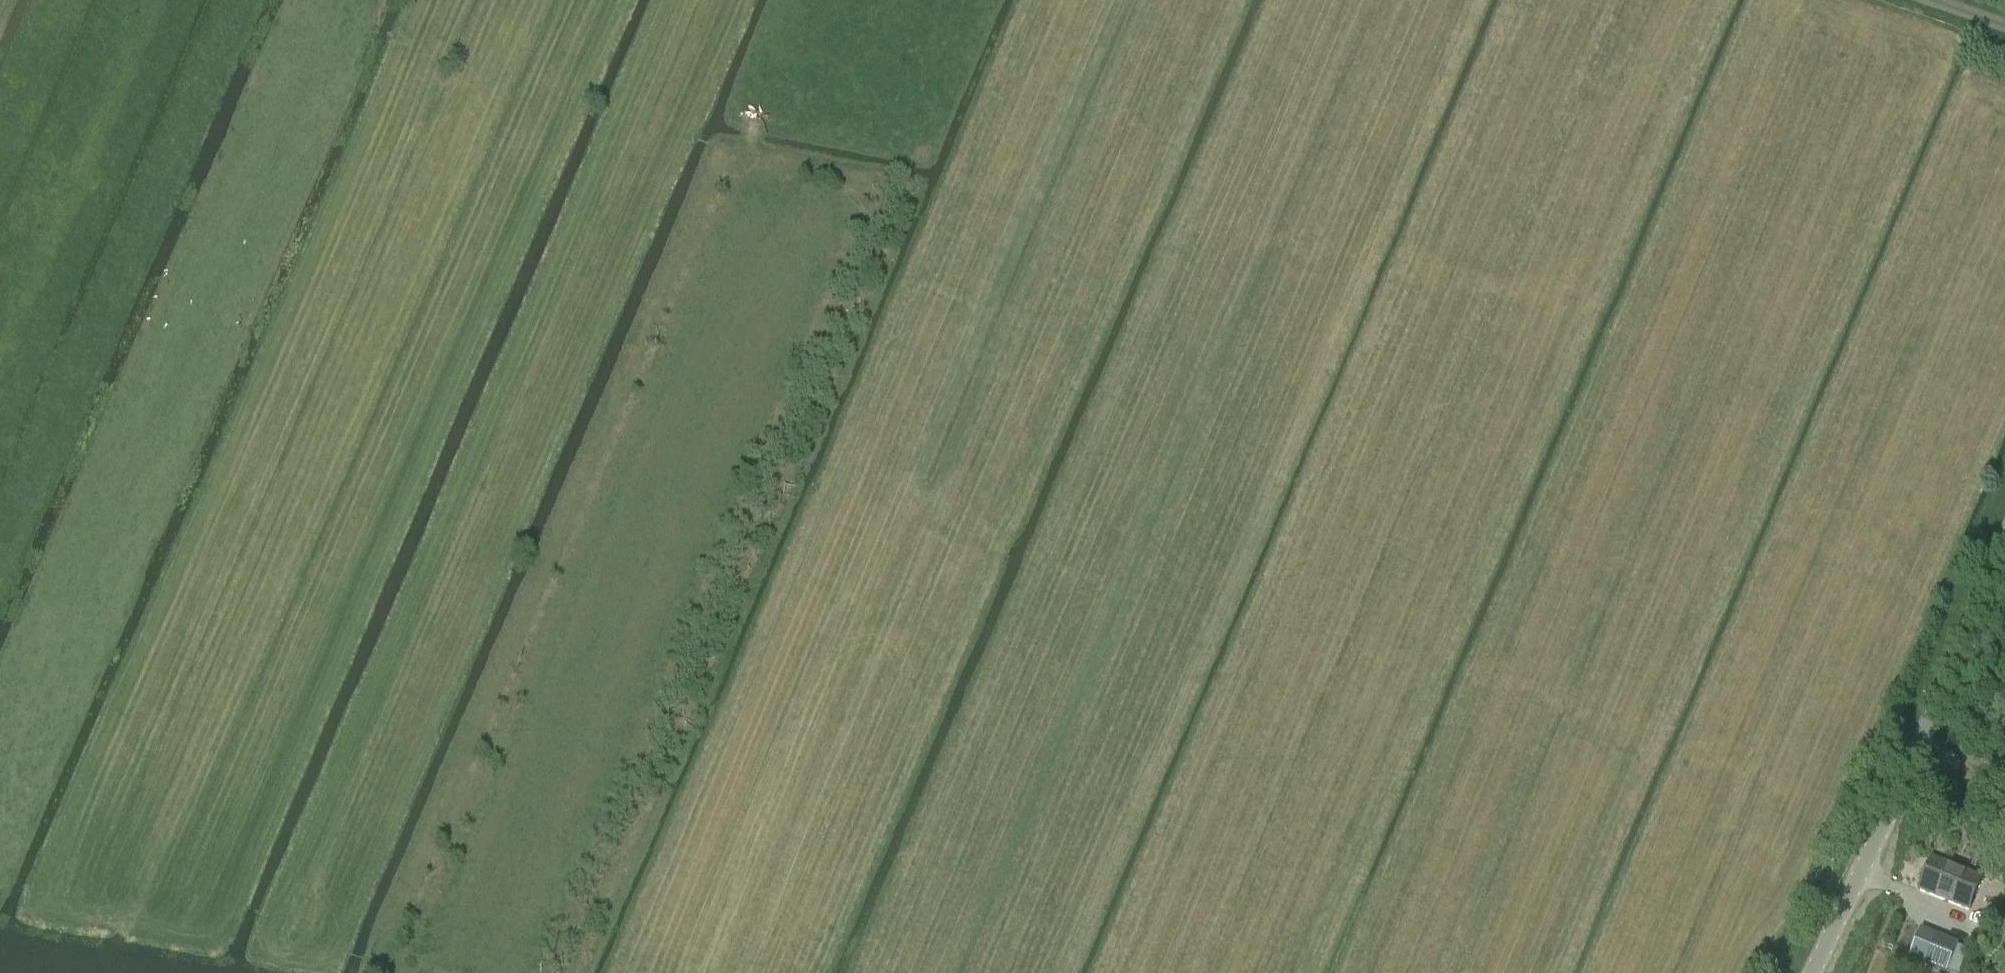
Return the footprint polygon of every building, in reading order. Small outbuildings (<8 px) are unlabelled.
[(1968,910),(1981,878),(1933,859),(1920,891),(1968,910)] [(1924,964),(1936,934),(1921,928),(1909,958),(1924,964)]
